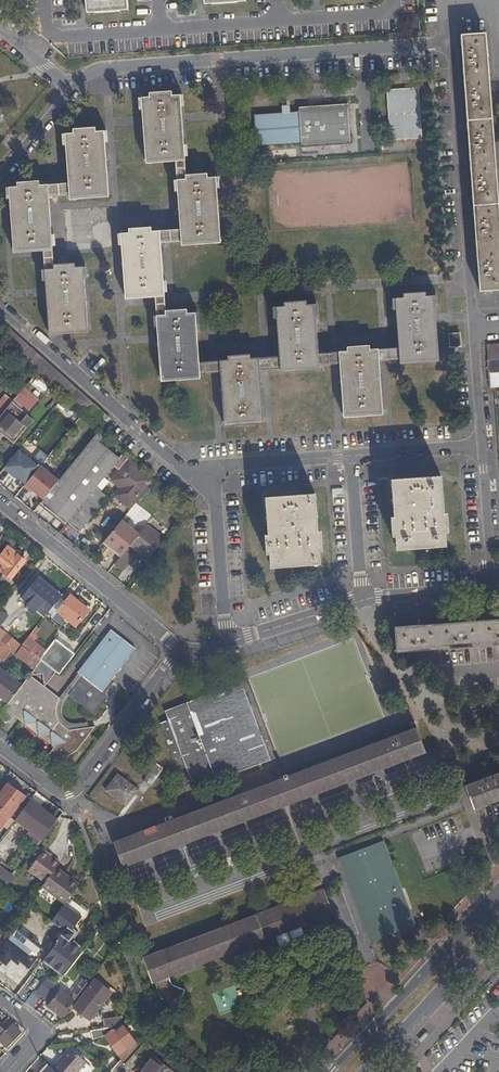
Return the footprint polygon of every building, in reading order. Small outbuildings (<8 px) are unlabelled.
[(127,0),(86,0),(87,13),(128,10),(127,0)] [(460,35),(479,291),(498,290),(498,223),(485,33),(460,35)] [(389,140),(421,137),(417,87),(386,89),(389,140)] [(175,157),(184,156),(180,94),(172,95),(149,97),(140,97),(145,159),(175,157)] [(348,103),(298,107),(298,112),(253,115),(255,146),(300,143),(300,147),(350,144),(348,103)] [(104,131),(95,132),(73,133),(64,134),(68,183),(69,194),(108,192),(104,131)] [(175,162),(176,179),(186,179),(185,175),(184,156),(175,157),(175,162)] [(179,229),(180,241),(220,238),(216,177),(207,178),(186,179),(176,179),(179,229)] [(69,194),(68,183),(47,185),(48,196),(69,194)] [(8,187),(13,248),(42,247),(51,246),(48,196),(47,185),(39,185),(17,187),(8,187)] [(159,231),(160,242),(180,241),(179,229),(159,231)] [(164,292),(160,242),(159,231),(151,231),(129,233),(120,233),(124,294),(154,293),(164,292)] [(43,251),(44,269),(53,269),(53,264),(51,246),(42,247),(43,251)] [(44,269),(48,331),(87,328),(83,267),(74,268),(53,269),(44,269)] [(165,311),(164,292),(154,293),(154,297),(155,315),(165,315),(165,311)] [(398,348),(399,359),(438,356),(434,295),(425,296),(403,298),(394,298),(398,348)] [(276,307),(279,356),(280,368),(319,365),(318,354),(314,304),(306,305),(284,306),(276,307)] [(187,313),(165,315),(155,315),(160,376),(199,374),(198,362),(195,313),(187,313)] [(0,326),(0,342),(100,430),(110,419),(2,323),(0,326)] [(449,334),(450,347),(459,346),(459,334),(449,334)] [(486,345),(488,360),(487,360),(489,389),(498,388),(498,344),(486,345)] [(11,353),(5,347),(0,354),(0,365),(1,365),(11,353)] [(378,349),(378,361),(399,359),(398,348),(378,349)] [(347,351),(339,352),(339,364),(343,412),(382,409),(378,361),(378,349),(369,350),(347,351)] [(318,354),(319,365),(339,364),(339,352),(318,354)] [(279,356),(258,358),(259,369),(280,368),(279,356)] [(8,358),(1,366),(7,371),(14,363),(8,358)] [(228,360),(219,360),(220,372),(223,421),(262,418),(259,369),(258,358),(250,359),(228,360)] [(219,360),(198,362),(199,374),(220,372),(219,360)] [(25,387),(12,401),(12,402),(27,414),(39,399),(25,387)] [(12,401),(6,395),(0,402),(0,416),(5,410),(12,402),(12,401)] [(12,402),(5,410),(22,424),(13,435),(0,424),(0,433),(13,444),(33,420),(12,402)] [(382,409),(343,412),(343,418),(382,415),(382,409)] [(0,416),(0,424),(13,435),(22,424),(5,410),(0,416)] [(103,477),(119,458),(98,442),(104,435),(99,431),(91,440),(83,450),(74,461),(73,462),(61,478),(53,486),(50,490),(44,498),(40,503),(66,523),(67,521),(96,485),(103,477)] [(5,466),(26,483),(32,475),(40,465),(20,449),(5,466)] [(130,505),(151,477),(129,457),(112,478),(121,485),(115,493),(130,505)] [(50,490),(53,486),(61,478),(56,474),(43,462),(40,465),(32,475),(50,490)] [(32,475),(26,483),(44,498),(50,490),(32,475)] [(441,476),(391,479),(396,550),(446,546),(441,476)] [(108,495),(96,485),(67,521),(80,531),(108,495)] [(315,493),(265,497),(270,567),(320,563),(315,493)] [(122,555),(130,544),(139,534),(121,519),(104,541),(122,555)] [(130,544),(148,559),(164,538),(146,524),(139,534),(130,544)] [(4,573),(11,579),(25,561),(8,546),(0,556),(0,570),(4,573)] [(129,561),(122,555),(115,565),(122,570),(129,561)] [(4,573),(0,578),(0,580),(11,589),(16,582),(11,579),(4,573)] [(36,608),(46,616),(61,597),(37,578),(23,597),(36,608)] [(32,614),(36,608),(23,597),(18,603),(32,614)] [(76,627),(89,611),(70,597),(58,613),(76,627)] [(394,626),(396,652),(498,644),(498,619),(394,626)] [(49,690),(35,708),(46,740),(55,747),(50,753),(52,757),(53,757),(56,758),(60,758),(64,757),(67,757),(70,755),(73,753),(75,752),(78,750),(80,748),(95,727),(89,728),(88,722),(75,724),(72,724),(69,723),(67,721),(65,719),(63,717),(62,715),(62,712),(62,711),(62,708),(62,706),(63,704),(64,702),(66,700),(68,697),(69,696),(95,715),(109,697),(103,692),(136,649),(111,630),(78,672),(78,673),(79,674),(60,698),(49,690)] [(10,651),(17,642),(12,638),(5,648),(10,651)] [(56,673),(60,676),(75,655),(56,640),(40,660),(41,661),(56,673)] [(34,670),(41,662),(31,653),(30,655),(24,650),(19,655),(25,660),(24,661),(34,670)] [(49,690),(45,687),(56,673),(41,661),(41,662),(34,670),(22,686),(9,703),(0,715),(0,716),(10,724),(15,716),(46,740),(35,708),(49,690)] [(9,703),(22,686),(0,670),(0,696),(9,703)] [(165,711),(168,720),(160,723),(173,759),(181,756),(194,788),(270,760),(241,682),(165,711)] [(205,687),(194,692),(196,697),(207,693),(205,687)] [(425,752),(416,728),(112,842),(122,867),(425,752)] [(155,765),(144,780),(150,785),(162,770),(155,765)] [(464,785),(474,809),(498,800),(498,772),(464,785)] [(117,774),(105,790),(125,805),(137,789),(117,774)] [(7,784),(0,793),(0,811),(9,818),(25,798),(7,784)] [(56,821),(29,801),(14,821),(41,840),(49,830),(56,821)] [(9,818),(0,812),(0,830),(9,818)] [(337,858),(370,943),(416,926),(384,841),(337,858)] [(60,863),(43,851),(30,869),(46,882),(57,868),(60,863)] [(80,885),(57,868),(46,882),(42,888),(64,904),(65,905),(80,885)] [(5,888),(12,879),(0,869),(0,884),(5,888)] [(333,915),(323,890),(142,958),(152,983),(154,982),(161,998),(178,1006),(185,990),(172,985),(169,977),(333,915)] [(65,905),(64,904),(52,920),(69,934),(82,918),(65,905)] [(12,959),(15,955),(29,966),(37,955),(12,935),(7,941),(6,940),(2,945),(3,946),(0,950),(0,959),(6,964),(10,958),(12,959)] [(77,955),(62,944),(58,941),(43,961),(60,975),(77,955)] [(87,984),(93,976),(86,970),(80,978),(83,980),(87,984)] [(47,998),(57,984),(50,978),(39,992),(47,998)] [(47,1006),(62,1017),(87,984),(83,980),(69,998),(59,990),(47,1006)] [(111,993),(95,980),(72,1007),(89,1020),(111,993)] [(113,1027),(121,1026),(120,1017),(104,1019),(105,1028),(113,1027)] [(0,1037),(0,1042),(5,1047),(21,1032),(13,1024),(6,1031),(0,1037)] [(130,1050),(135,1045),(122,1028),(116,1032),(113,1027),(105,1028),(100,1029),(118,1054),(128,1047),(130,1050)] [(118,1054),(122,1059),(130,1050),(128,1047),(118,1054)] [(55,1071),(76,1071),(84,1062),(68,1048),(51,1068),(55,1071)] [(141,1071),(173,1071),(153,1057),(141,1071)] [(76,1071),(86,1071),(90,1067),(84,1062),(76,1071)]
